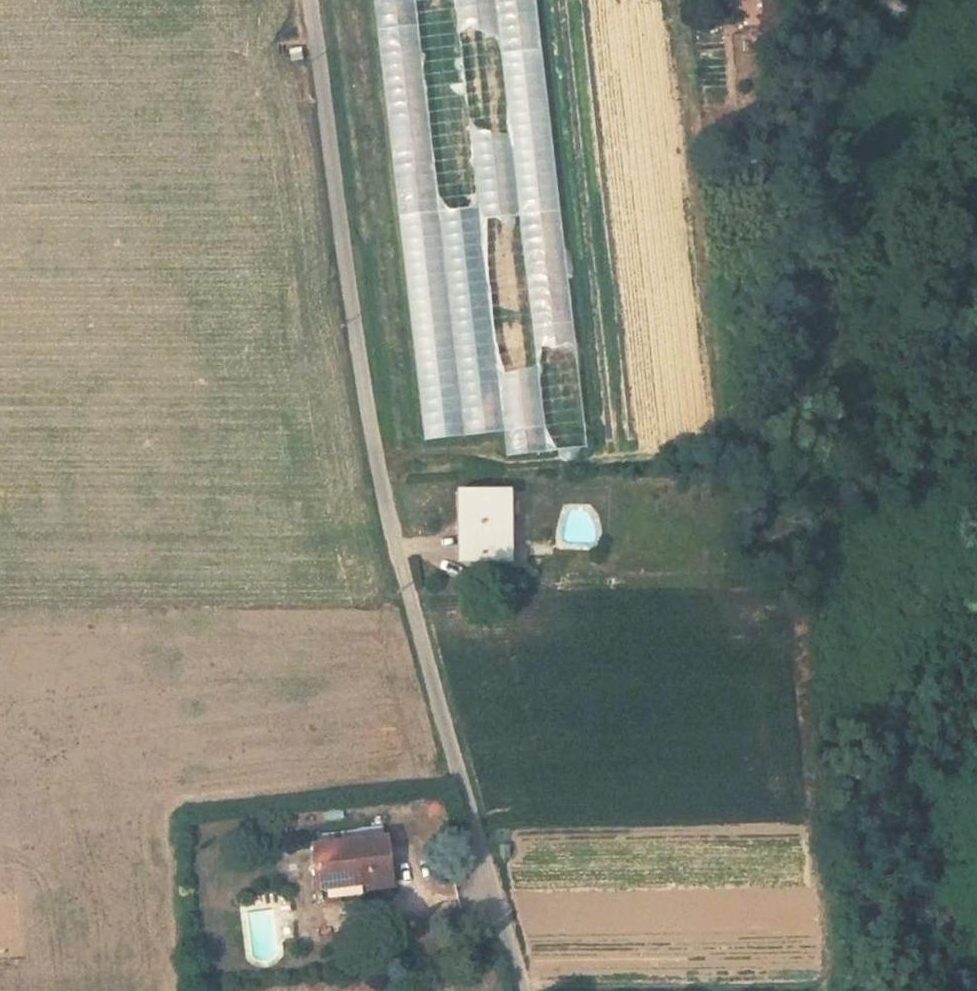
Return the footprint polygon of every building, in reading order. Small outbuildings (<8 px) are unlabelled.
[(382,83),(419,80),(427,194),(451,192),(452,212),(475,211),(476,219),(558,213),(542,0),(376,0),(382,83)] [(774,10),(759,11),(764,48),(785,45),(783,30),(775,30),(774,10)] [(463,497),(464,561),(508,560),(506,495),(463,497)] [(391,835),(318,841),(323,897),(389,891),(388,882),(395,881),(391,835)]
